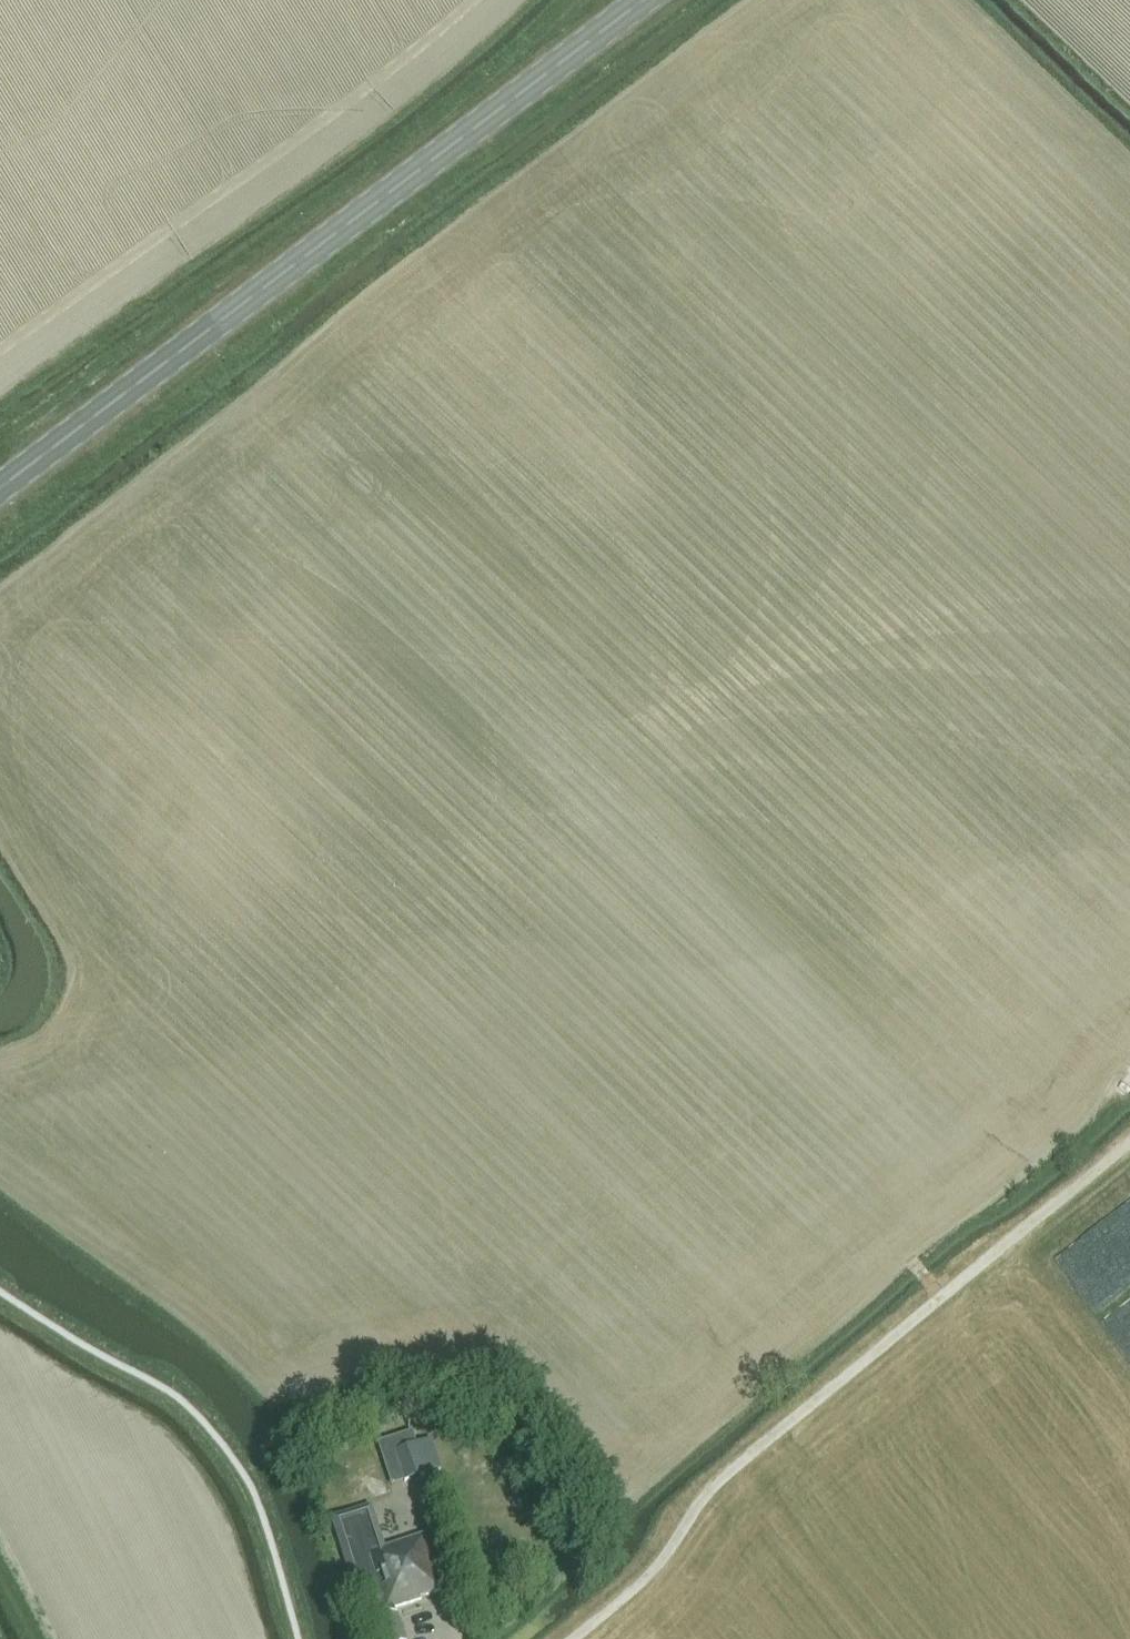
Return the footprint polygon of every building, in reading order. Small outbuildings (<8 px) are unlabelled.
[(404,1483),(441,1471),(431,1441),(394,1453),(404,1483)] [(441,1590),(423,1536),(380,1550),(367,1512),(336,1522),(349,1561),(347,1561),(362,1609),(365,1608),(375,1638),(403,1638),(393,1608),(421,1599),(420,1597),(441,1590)]
